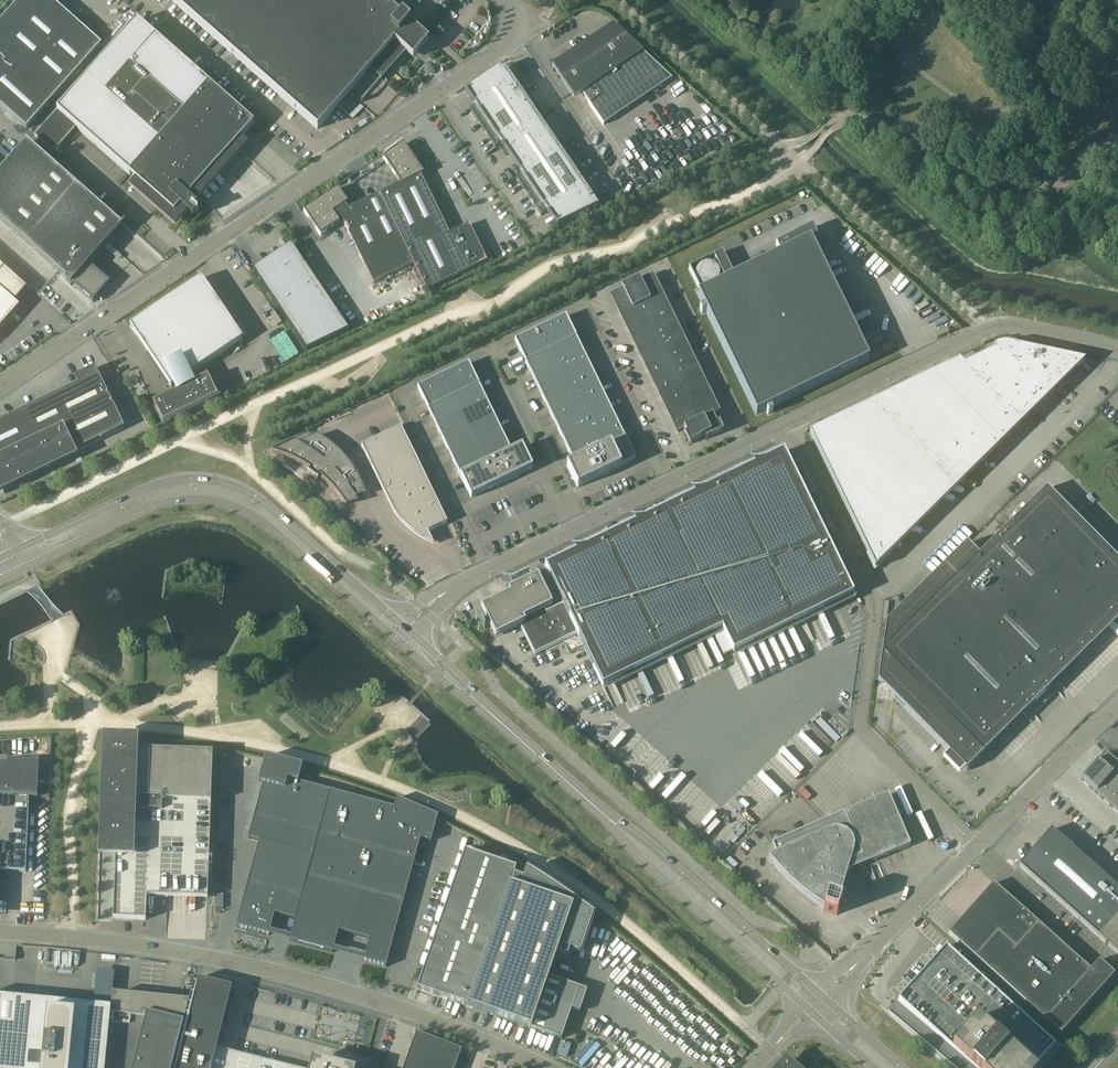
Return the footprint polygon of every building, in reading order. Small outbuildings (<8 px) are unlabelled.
[(0,23),(0,106),(26,130),(101,45),(100,45),(50,0),(21,0),(0,23)] [(378,0),(171,0),(220,43),(283,99),(317,129),(319,128),(349,94),(366,74),(370,70),(381,80),(406,53),(413,59),(429,41),(422,35),(420,37),(378,0)] [(137,20),(35,136),(54,153),(76,128),(136,181),(130,188),(159,213),(169,223),(175,228),(188,213),(193,218),(201,210),(198,207),(196,205),(197,204),(198,202),(201,199),(207,192),(223,174),(232,164),(237,158),(242,153),(248,145),(241,139),(242,138),(254,124),(137,20)] [(643,53),(613,25),(552,67),(574,99),(582,94),(603,125),(672,79),(643,53)] [(475,107),(470,111),(495,148),(501,144),(521,175),(516,178),(541,216),(547,212),(557,227),(598,208),(584,187),(590,183),(564,146),(559,149),(538,119),(544,115),(518,78),(513,82),(503,67),(465,92),(475,107)] [(368,123),(365,119),(358,124),(360,128),(368,123)] [(27,143),(0,173),(0,221),(67,280),(66,281),(71,285),(73,283),(76,285),(75,287),(93,303),(110,283),(87,264),(120,227),(122,228),(125,224),(124,223),(121,226),(27,143)] [(426,291),(487,262),(482,251),(472,256),(459,230),(469,225),(449,234),(420,176),(423,173),(404,144),(383,158),(400,184),(348,210),(345,205),(348,203),(338,188),(304,212),(320,236),(343,221),(373,284),(413,265),(426,291)] [(734,277),(722,252),(689,268),(701,293),(698,294),(704,307),(699,309),(702,314),(706,312),(756,415),(766,410),(768,415),(773,412),(771,408),(869,360),(811,240),(813,239),(808,229),(775,244),(780,254),(734,277)] [(119,260),(122,256),(109,244),(105,248),(119,260)] [(276,284),(266,290),(306,350),(348,330),(291,245),(281,252),(283,256),(265,268),(276,284)] [(0,264),(0,319),(27,288),(0,264)] [(652,275),(631,285),(641,305),(661,296),(652,275)] [(202,279),(130,326),(171,386),(173,384),(177,391),(153,403),(163,424),(217,398),(207,378),(193,385),(188,376),(243,340),(202,279)] [(611,295),(621,315),(641,305),(631,285),(611,295)] [(641,305),(648,319),(655,333),(675,323),(661,296),(641,305)] [(641,305),(621,315),(628,329),(648,319),(641,305)] [(273,328),(282,322),(278,316),(269,323),(273,328)] [(566,316),(540,329),(551,350),(576,338),(566,316)] [(648,319),(628,329),(634,343),(655,333),(648,319)] [(675,323),(655,333),(661,347),(682,337),(675,323)] [(515,341),(526,363),(551,350),(540,329),(515,341)] [(655,333),(634,343),(641,357),(661,347),(655,333)] [(682,337),(661,347),(668,361),(688,351),(682,337)] [(576,338),(551,350),(559,367),(584,355),(576,338)] [(1085,361),(1007,345),(1002,345),(997,346),(993,348),(995,351),(963,366),(958,361),(809,433),(868,553),(866,554),(874,571),(890,556),(889,555),(1085,361)] [(661,347),(641,357),(648,371),(668,361),(661,347)] [(551,350),(526,363),(534,379),(559,367),(551,350)] [(688,351),(668,361),(675,375),(695,365),(688,351)] [(584,355),(559,367),(567,384),(592,371),(584,355)] [(668,361),(648,371),(655,385),(675,375),(668,361)] [(468,364),(443,376),(454,397),(479,385),(468,364)] [(695,365),(675,375),(682,389),(702,379),(695,365)] [(78,456),(76,452),(125,428),(95,367),(90,370),(75,377),(78,384),(7,419),(0,422),(0,494),(78,456)] [(559,367),(534,379),(542,396),(567,384),(559,367)] [(592,371),(567,384),(575,400),(600,388),(592,371)] [(675,375),(655,385),(661,399),(682,389),(675,375)] [(443,376),(418,388),(428,410),(454,397),(443,376)] [(702,379),(682,389),(688,403),(708,393),(702,379)] [(567,384),(542,396),(550,413),(575,400),(567,384)] [(479,385),(454,397),(462,414),(487,402),(479,385)] [(600,388),(575,400),(583,417),(608,405),(600,388)] [(682,389),(661,399),(668,412),(688,403),(682,389)] [(708,393),(688,403),(698,423),(712,416),(718,413),(708,393)] [(454,397),(428,410),(436,426),(462,414),(454,397)] [(575,400),(550,413),(558,429),(583,417),(575,400)] [(487,402),(462,414),(470,431),(495,419),(487,402)] [(688,403),(668,412),(678,433),(684,430),(698,423),(688,403)] [(608,405),(583,417),(591,434),(617,422),(608,405)] [(462,414),(436,426),(445,443),(470,431),(462,414)] [(712,416),(698,423),(706,440),(721,433),(712,416)] [(583,417),(558,429),(566,446),(591,434),(583,417)] [(495,419),(470,431),(478,447),(503,435),(495,419)] [(617,422),(591,434),(599,450),(625,438),(617,422)] [(698,423),(684,430),(691,444),(705,438),(706,440),(698,423)] [(433,540),(431,539),(428,533),(447,523),(401,427),(361,447),(394,514),(408,527),(417,534),(433,541),(433,540)] [(470,431),(445,443),(453,460),(478,447),(470,431)] [(591,434),(566,446),(574,462),(599,450),(591,434)] [(503,435),(478,447),(486,464),(511,452),(503,435)] [(327,442),(317,436),(300,444),(295,442),(271,453),(282,456),(293,461),(302,465),(310,470),(308,473),(316,479),(318,476),(322,479),(328,484),(333,489),(339,497),(345,505),(358,502),(355,497),(365,494),(364,492),(361,484),(357,475),(351,466),(344,457),(336,450),(327,442)] [(625,438),(599,450),(574,462),(574,463),(567,466),(578,488),(635,460),(625,438)] [(478,447),(453,460),(461,476),(486,464),(478,447)] [(511,452),(486,464),(461,476),(471,498),(533,469),(522,447),(511,452)] [(784,452),(545,567),(603,687),(722,630),(734,653),(854,595),(784,452)] [(877,683),(947,754),(943,758),(959,774),(969,765),(992,742),(1027,708),(1028,709),(1038,700),(1052,686),(1050,685),(1056,678),(1088,647),(1117,617),(1117,561),(1069,511),(1046,489),(1013,522),(992,543),(978,556),(965,543),(894,614),(882,651),(877,683)] [(510,594),(481,608),(496,638),(521,626),(535,654),(564,640),(548,608),(552,606),(538,576),(530,580),(528,575),(514,582),(516,587),(508,591),(510,594)] [(460,612),(456,616),(461,621),(465,617),(460,612)] [(213,754),(103,750),(97,918),(146,920),(147,897),(167,898),(168,874),(208,875),(213,754)] [(1081,780),(1082,780),(1096,793),(1117,768),(1117,765),(1105,753),(1081,780)] [(259,842),(236,927),(269,936),(275,914),(295,920),(289,941),(333,953),(338,932),(369,940),(364,961),(386,967),(425,821),(404,815),(405,812),(299,783),(301,774),(268,765),(248,839),(259,842)] [(26,872),(29,797),(29,795),(34,797),(36,766),(0,769),(0,871),(26,872)] [(1096,793),(1111,806),(1117,798),(1117,768),(1096,793)] [(824,908),(823,911),(837,915),(841,902),(838,901),(847,873),(858,868),(860,873),(866,870),(864,866),(910,846),(888,795),(772,845),(776,854),(768,858),(780,871),(794,886),(809,898),(824,908)] [(1117,955),(1117,890),(1051,830),(1019,866),(1117,955)] [(465,853),(418,990),(561,1039),(571,1010),(579,1012),(587,990),(579,988),(548,977),(556,953),(568,957),(570,950),(580,954),(593,915),(578,904),(551,886),(526,870),(523,879),(513,876),(516,870),(465,853)] [(1090,970),(993,884),(948,934),(1061,1034),(1114,974),(1099,960),(1090,970)] [(898,998),(888,1010),(953,1067),(1032,1067),(1054,1043),(945,946),(944,947),(944,948),(904,993),(899,999),(898,998)] [(217,1049),(232,988),(195,979),(189,1002),(173,1067),(294,1067),(217,1049)] [(105,1067),(173,1067),(189,1002),(113,995),(111,1010),(105,1067)] [(111,1010),(0,999),(0,1067),(105,1067),(111,1010)] [(462,1050),(416,1033),(404,1067),(455,1067),(462,1050)] [(746,1053),(741,1049),(737,1053),(742,1058),(743,1058),(744,1057),(745,1055),(747,1054),(746,1053)]
